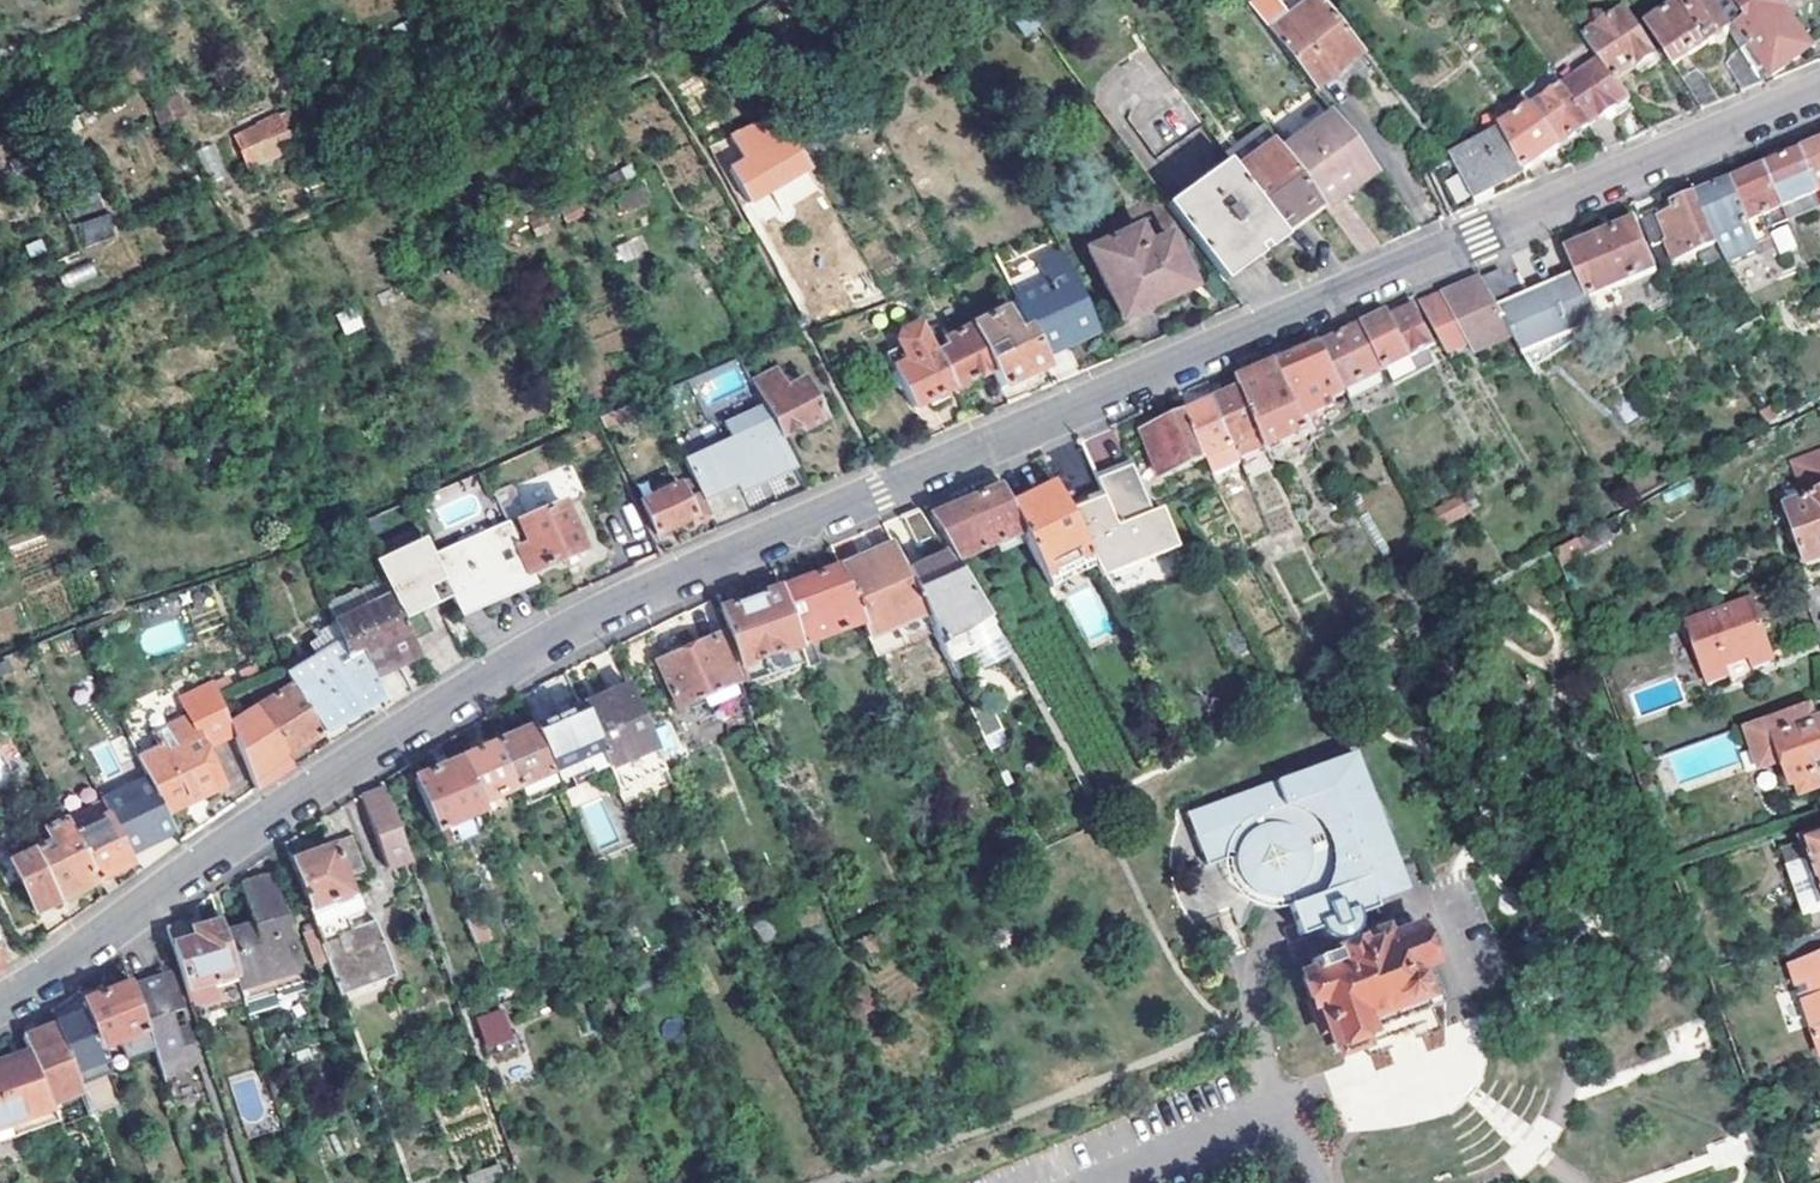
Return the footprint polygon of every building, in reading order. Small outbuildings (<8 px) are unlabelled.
[(1310,92),(1361,54),(1319,0),(1307,0),(1280,20),(1265,0),(1252,0),(1244,6),(1310,92)] [(1644,22),(1673,67),(1709,45),(1711,47),(1731,35),(1709,0),(1678,0),(1644,22)] [(1774,77),(1819,43),(1819,0),(1718,0),(1739,29),(1774,77)] [(1634,71),(1656,56),(1626,10),(1582,42),(1597,63),(1613,84),(1633,69),(1634,71)] [(1731,35),(1740,50),(1762,85),(1774,77),(1739,29),(1731,35)] [(1762,85),(1740,50),(1723,61),(1743,93),(1762,85)] [(1604,152),(1622,144),(1604,119),(1627,103),(1613,84),(1597,63),(1558,89),(1588,130),(1604,152)] [(1682,80),(1702,111),(1720,103),(1698,69),(1682,80)] [(1514,92),(1527,110),(1558,89),(1545,71),(1514,92)] [(1558,89),(1527,110),(1557,151),(1588,130),(1558,89)] [(1206,126),(1186,98),(1138,130),(1158,160),(1206,126)] [(1527,110),(1491,134),(1521,176),(1557,151),(1527,110)] [(258,126),(236,136),(237,137),(249,165),(250,168),(289,150),(282,134),(285,132),(278,115),(257,124),(258,126)] [(1328,115),(1301,132),(1305,138),(1332,120),(1328,115)] [(807,165),(781,120),(751,139),(764,160),(737,175),(750,197),(807,165)] [(1277,148),(1315,200),(1337,186),(1342,182),(1347,189),(1372,172),(1332,120),(1305,138),(1301,132),(1277,148)] [(1234,150),(1245,166),(1275,146),(1264,131),(1234,150)] [(1521,176),(1491,134),(1449,161),(1455,171),(1439,179),(1457,215),(1528,184),(1521,176)] [(238,170),(249,165),(237,137),(225,142),(238,170)] [(1819,193),(1819,145),(1804,152),(1819,193)] [(1238,171),(1282,232),(1304,217),(1320,206),(1315,200),(1277,148),(1275,146),(1245,166),(1238,171)] [(1804,152),(1769,167),(1785,207),(1819,193),(1804,152)] [(1167,204),(1173,213),(1218,275),(1249,254),(1282,232),(1238,171),(1230,161),(1167,204)] [(1733,182),(1749,222),(1768,214),(1785,207),(1769,167),(1733,182)] [(1320,206),(1347,189),(1342,182),(1337,186),(1315,200),(1320,206)] [(1726,185),(1698,196),(1714,236),(1749,222),(1733,182),(1726,185)] [(1707,263),(1725,255),(1714,236),(1698,196),(1676,206),(1679,213),(1663,219),(1661,212),(1644,219),(1657,248),(1670,243),(1677,259),(1701,249),(1707,263)] [(1158,231),(1173,221),(1163,205),(1147,215),(1158,231)] [(1785,207),(1768,214),(1774,227),(1790,221),(1785,207)] [(75,225),(82,246),(115,235),(108,213),(75,225)] [(1639,221),(1570,250),(1580,272),(1591,296),(1657,267),(1639,221)] [(1145,247),(1136,229),(1089,250),(1121,320),(1192,288),(1168,237),(1145,247)] [(1670,243),(1657,248),(1664,265),(1677,259),(1670,243)] [(1041,356),(1098,330),(1065,261),(1062,254),(1037,266),(1045,285),(1013,300),(1016,307),(1041,356)] [(1502,270),(1484,278),(1518,336),(1529,355),(1603,321),(1591,296),(1580,272),(1525,297),(1520,299),(1502,270)] [(1468,285),(1444,296),(1472,344),(1477,353),(1518,336),(1484,278),(1468,285)] [(1433,301),(1423,305),(1449,353),(1472,344),(1444,296),(1433,301)] [(861,312),(870,328),(893,316),(886,303),(861,312)] [(970,328),(991,371),(999,388),(1045,365),(1041,356),(1016,307),(970,328)] [(1387,371),(1438,347),(1416,308),(1392,319),(1391,316),(1365,327),(1387,371)] [(1323,345),(1324,347),(1344,390),(1387,371),(1365,327),(1323,345)] [(970,328),(932,347),(953,389),(991,371),(970,328)] [(886,356),(914,408),(953,389),(932,347),(927,336),(886,356)] [(1279,366),(1304,418),(1347,396),(1344,390),(1324,347),(1315,351),(1279,366)] [(1241,382),(1245,390),(1270,447),(1273,455),(1313,436),(1304,418),(1279,366),(1241,382)] [(770,367),(749,376),(764,407),(779,437),(798,428),(800,431),(823,419),(802,376),(780,387),(770,367)] [(1217,402),(1242,459),(1270,447),(1245,390),(1217,402)] [(1190,414),(1209,458),(1215,471),(1224,473),(1239,466),(1242,459),(1217,402),(1190,414)] [(599,417),(604,427),(631,415),(627,406),(599,417)] [(689,478),(709,519),(714,529),(749,515),(738,493),(794,468),(779,437),(764,407),(709,433),(716,446),(682,462),(689,478)] [(1164,477),(1209,458),(1190,414),(1145,433),(1164,477)] [(1793,462),(1807,500),(1786,507),(1807,566),(1819,561),(1819,452),(1793,462)] [(1118,525),(1151,512),(1131,464),(1097,478),(1105,496),(1118,525)] [(709,519),(689,478),(641,502),(657,535),(688,520),(691,527),(709,519)] [(1037,493),(1043,506),(1048,503),(1064,496),(1058,483),(1037,493)] [(959,561),(1022,532),(1010,506),(1000,486),(931,516),(959,561)] [(1037,493),(1010,506),(1022,532),(1053,590),(1099,567),(1072,512),(1064,496),(1048,503),(1043,506),(1037,493)] [(1432,508),(1444,527),(1470,512),(1458,493),(1432,508)] [(1118,525),(1105,496),(1072,512),(1099,567),(1105,579),(1180,544),(1164,506),(1151,512),(1118,525)] [(528,573),(529,575),(584,551),(565,505),(509,530),(528,573)] [(921,543),(938,536),(919,507),(904,514),(921,543)] [(1612,540),(1605,525),(1579,540),(1586,554),(1612,540)] [(454,597),(460,611),(511,591),(507,581),(528,573),(509,530),(487,539),(483,532),(457,543),(459,548),(434,557),(454,597)] [(1562,567),(1586,554),(1579,540),(1557,552),(1562,567)] [(378,566),(393,597),(404,621),(434,607),(454,597),(434,557),(427,543),(378,566)] [(870,637),(925,613),(906,573),(893,543),(839,566),(864,624),(870,637)] [(925,613),(951,667),(974,657),(973,652),(997,636),(984,615),(946,555),(906,573),(925,613)] [(780,588),(804,647),(864,624),(839,566),(780,588)] [(507,581),(511,591),(533,583),(529,575),(528,573),(507,581)] [(780,588),(723,609),(747,667),(804,647),(780,588)] [(393,597),(334,621),(335,625),(346,656),(362,650),(374,676),(420,653),(404,621),(393,597)] [(1753,660),(1757,671),(1779,663),(1755,597),(1689,620),(1712,686),(1735,678),(1731,667),(1753,660)] [(324,734),(383,698),(374,676),(362,650),(346,656),(335,625),(312,634),(318,650),(282,663),(286,675),(292,685),(324,734)] [(676,707),(742,679),(723,632),(656,660),(676,707)] [(747,667),(753,681),(810,661),(804,647),(747,667)] [(1759,677),(1757,671),(1753,660),(1731,667),(1735,678),(1738,685),(1759,677)] [(185,694),(201,732),(208,749),(236,737),(227,716),(214,682),(185,694)] [(627,682),(581,702),(601,747),(618,785),(663,764),(627,682)] [(324,734),(292,685),(227,716),(236,737),(257,790),(297,766),(290,756),(324,734)] [(534,725),(554,769),(601,747),(581,702),(534,725)] [(1755,753),(1759,751),(1765,771),(1785,764),(1793,787),(1797,786),(1801,797),(1819,790),(1819,784),(1818,778),(1819,778),(1819,724),(1819,723),(1817,724),(1811,706),(1746,728),(1755,753)] [(495,743),(517,787),(554,769),(534,725),(495,743)] [(201,732),(140,760),(149,777),(166,814),(225,787),(208,749),(201,732)] [(495,743),(463,758),(483,804),(517,787),(495,743)] [(1292,904),(1288,905),(1297,930),(1314,925),(1320,932),(1326,938),(1334,940),(1341,940),(1344,950),(1313,961),(1317,973),(1304,978),(1322,1029),(1328,1027),(1335,1045),(1340,1043),(1343,1053),(1366,1045),(1363,1035),(1396,1023),(1444,1006),(1420,932),(1389,943),(1386,936),(1355,947),(1351,936),(1355,932),(1357,927),(1357,918),(1376,911),(1374,903),(1405,892),(1358,754),(1186,812),(1205,865),(1228,858),(1226,853),(1239,848),(1240,853),(1239,857),(1238,862),(1238,865),(1238,872),(1239,877),(1242,883),(1245,888),(1249,891),(1253,895),(1258,898),(1262,899),(1267,900),(1271,899),(1277,898),(1290,894),(1292,904)] [(483,804),(463,758),(415,781),(437,834),(487,812),(483,804)] [(125,767),(134,785),(149,777),(140,760),(125,767)] [(102,801),(128,854),(174,830),(166,814),(149,777),(134,785),(102,801)] [(412,867),(387,796),(362,806),(391,876),(412,867)] [(581,807),(594,846),(614,839),(601,800),(581,807)] [(65,819),(95,882),(132,863),(128,854),(102,801),(64,819),(65,819)] [(95,882),(65,819),(39,831),(43,843),(6,861),(31,915),(96,884),(95,882)] [(333,849),(292,864),(336,986),(390,966),(375,922),(351,931),(345,917),(362,910),(350,878),(363,873),(351,838),(331,845),(333,849)] [(1783,852),(1812,937),(1819,934),(1819,839),(1783,852)] [(1240,853),(1239,848),(1226,853),(1228,858),(1228,868),(1229,877),(1231,881),(1232,886),(1236,891),(1240,897),(1249,904),(1254,907),(1260,909),(1265,909),(1271,909),(1288,905),(1292,904),(1290,894),(1277,898),(1271,899),(1267,900),(1262,899),(1258,898),(1253,895),(1249,891),(1245,888),(1242,883),(1239,877),(1238,872),(1238,865),(1238,862),(1239,857),(1240,853)] [(254,929),(224,939),(236,976),(250,1022),(278,1013),(274,998),(308,987),(275,881),(243,891),(254,929)] [(475,901),(462,906),(471,932),(485,927),(475,901)] [(783,909),(752,923),(764,945),(795,932),(783,909)] [(210,985),(236,976),(224,939),(219,921),(193,929),(195,937),(172,944),(187,992),(210,985)] [(1819,1051),(1819,934),(1812,937),(1783,948),(1819,1051)] [(336,986),(339,994),(394,974),(390,966),(336,986)] [(150,976),(131,984),(147,1031),(154,1051),(155,1054),(171,1047),(178,1064),(198,1056),(188,1024),(177,1028),(171,1009),(182,1005),(170,969),(150,976)] [(147,1031),(131,984),(83,1003),(87,1014),(101,1049),(147,1031)] [(187,992),(190,1003),(213,995),(210,985),(187,992)] [(474,1018),(486,1049),(515,1038),(503,1006),(474,1018)] [(87,1014),(56,1026),(72,1068),(74,1074),(106,1062),(101,1049),(87,1014)] [(22,1039),(29,1057),(39,1081),(72,1068),(56,1026),(22,1039)] [(147,1031),(101,1049),(106,1062),(108,1068),(154,1051),(147,1031)] [(171,1047),(155,1054),(160,1071),(178,1064),(171,1047)] [(56,1124),(48,1103),(39,1081),(29,1057),(0,1067),(0,1143),(56,1124)] [(48,1103),(81,1090),(74,1074),(72,1068),(39,1081),(48,1103)] [(466,1173),(468,1182),(488,1182),(503,1180),(500,1165),(466,1173)]
